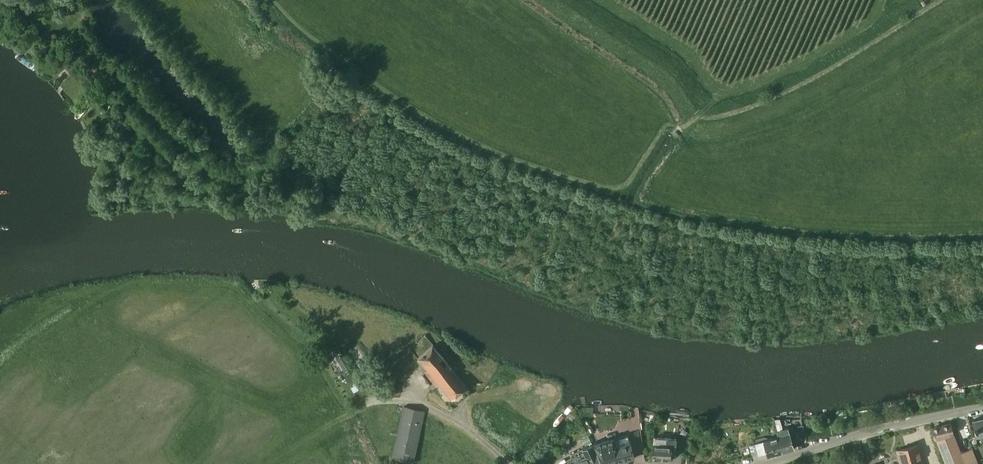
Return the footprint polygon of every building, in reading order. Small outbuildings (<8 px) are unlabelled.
[(466,387),(432,346),(418,358),(427,369),(425,371),(437,386),(440,384),(452,398),(466,387)] [(403,406),(392,458),(414,463),(425,411),(403,406)] [(976,436),(982,435),(982,418),(972,420),(976,436)] [(935,439),(945,463),(978,463),(973,449),(961,453),(953,434),(951,424),(932,429),(935,439)] [(779,436),(784,452),(794,449),(788,427),(777,430),(779,436)] [(593,444),(597,452),(602,463),(613,463),(635,458),(628,435),(593,444)] [(768,456),(784,452),(779,436),(748,444),(752,457),(767,453),(768,456)] [(671,453),(673,454),(676,454),(676,439),(654,438),(653,461),(671,461),(671,453)] [(571,454),(576,463),(602,463),(597,452),(593,444),(571,454)] [(910,463),(908,463),(924,463),(923,459),(922,459),(918,445),(906,448),(910,463)] [(910,463),(906,448),(897,451),(900,463),(896,463),(908,463),(910,463)]
